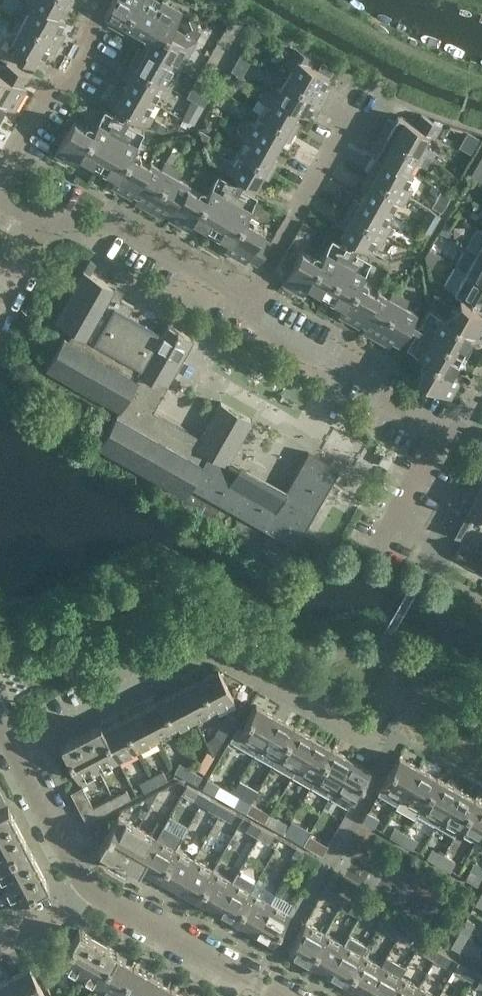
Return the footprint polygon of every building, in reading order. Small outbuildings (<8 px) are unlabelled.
[(23,6),(29,9),(23,19),(61,41),(66,31),(61,28),(67,17),(64,16),(58,13),(58,14),(33,0),(26,0),(23,6)] [(58,14),(58,13),(64,16),(73,0),(33,0),(58,14)] [(105,11),(111,14),(108,21),(121,29),(138,0),(111,0),(105,11)] [(134,36),(138,29),(144,33),(159,6),(158,6),(149,0),(138,0),(121,29),(134,36)] [(185,32),(174,26),(183,11),(164,0),(161,0),(158,6),(159,6),(144,33),(145,33),(145,40),(169,34),(181,41),(185,32)] [(61,41),(23,19),(17,30),(11,27),(5,37),(16,44),(11,53),(33,66),(39,55),(43,57),(50,46),(55,50),(61,41)] [(169,34),(145,40),(146,46),(175,62),(174,64),(180,67),(201,29),(195,26),(190,35),(185,32),(181,41),(169,34)] [(130,61),(170,84),(175,76),(169,73),(174,64),(175,62),(146,46),(143,51),(138,48),(130,61)] [(285,76),(323,98),(329,88),(323,85),(329,74),(308,62),(312,55),(296,46),(287,62),(292,65),(285,76)] [(250,70),(255,60),(243,53),(237,63),(250,70)] [(170,84),(130,61),(123,75),(128,78),(125,83),(153,100),(159,90),(165,93),(170,84)] [(6,100),(4,102),(14,107),(26,87),(22,84),(27,74),(6,62),(0,72),(0,97),(6,100)] [(323,98),(285,76),(280,86),(275,83),(270,91),(270,92),(298,108),(298,109),(307,114),(313,104),(318,107),(323,98)] [(235,83),(226,78),(220,90),(228,95),(235,83)] [(213,87),(199,80),(191,94),(194,96),(193,98),(204,104),(213,87)] [(153,100),(125,83),(122,88),(117,85),(108,100),(147,123),(153,114),(147,111),(153,100)] [(270,92),(270,91),(265,88),(259,97),(266,100),(260,111),(294,130),(300,120),(294,117),(298,109),(298,108),(270,92)] [(194,123),(203,105),(204,104),(193,98),(193,99),(192,99),(186,109),(183,117),(194,123)] [(104,123),(111,111),(104,107),(97,119),(104,123)] [(110,127),(117,114),(111,111),(104,123),(110,127)] [(294,130),(260,111),(254,121),(248,117),(243,126),(277,145),(283,136),(289,139),(294,130)] [(380,130),(424,154),(428,146),(422,143),(428,132),(434,135),(441,123),(422,112),(415,123),(398,113),(394,120),(388,116),(380,130)] [(117,130),(124,118),(117,114),(110,127),(117,130)] [(117,130),(124,134),(130,122),(124,118),(117,130)] [(78,152),(91,129),(73,119),(55,152),(76,163),(81,153),(78,152)] [(97,119),(91,129),(78,152),(81,153),(99,164),(117,130),(110,127),(104,123),(97,119)] [(130,122),(124,134),(130,138),(137,126),(130,122)] [(137,126),(130,138),(137,141),(144,130),(137,126)] [(277,145),(243,126),(238,134),(244,138),(238,148),(273,168),(278,158),(272,154),(277,145)] [(137,141),(130,138),(124,134),(117,130),(99,164),(117,174),(118,174),(131,151),(137,141)] [(424,154),(380,130),(373,143),(379,147),(376,153),(384,157),(385,157),(406,170),(407,168),(413,159),(419,162),(424,154)] [(273,168),(238,148),(232,159),(226,155),(221,164),(239,175),(255,184),(261,173),(267,177),(273,168)] [(131,151),(118,174),(117,174),(111,183),(132,195),(134,191),(150,162),(149,161),(131,151)] [(385,157),(384,157),(382,162),(376,159),(368,172),(408,194),(413,186),(407,183),(413,171),(407,168),(406,170),(385,157)] [(133,204),(147,211),(173,164),(165,159),(162,165),(151,159),(149,161),(150,162),(134,191),(139,194),(133,204)] [(171,212),(188,183),(189,181),(178,175),(181,168),(173,164),(147,211),(161,219),(166,209),(171,212)] [(217,187),(224,175),(217,171),(210,183),(217,187)] [(408,194),(368,172),(361,186),(366,189),(363,194),(391,210),(397,199),(403,203),(408,194)] [(224,175),(217,187),(224,191),(231,179),(224,175)] [(235,181),(231,179),(224,191),(230,194),(238,182),(235,181)] [(238,182),(230,194),(237,198),(244,186),(238,182)] [(192,216),(205,193),(188,183),(171,212),(169,216),(189,227),(194,217),(192,216)] [(224,191),(217,187),(210,183),(205,193),(192,216),(194,217),(212,228),(230,194),(224,191)] [(244,186),(237,198),(244,202),(251,190),(244,186)] [(251,190),(244,202),(250,206),(257,193),(251,190)] [(237,198),(230,194),(212,228),(232,239),(245,216),(250,206),(244,202),(237,198)] [(391,210),(363,194),(360,199),(354,196),(347,209),(386,231),(390,224),(385,221),(391,210)] [(345,226),(341,232),(358,242),(369,248),(376,237),(388,244),(393,235),(386,231),(347,209),(339,223),(345,226)] [(429,233),(440,215),(429,209),(419,227),(429,233)] [(455,215),(449,212),(444,221),(450,225),(455,215)] [(245,216),(232,239),(226,248),(245,259),(247,256),(258,262),(275,232),(245,216)] [(452,230),(442,225),(439,231),(449,236),(452,230)] [(331,236),(325,247),(332,251),(338,240),(331,236)] [(465,252),(472,240),(464,236),(458,247),(465,252)] [(345,243),(338,240),(332,251),(338,255),(345,243)] [(472,256),(476,250),(479,244),(472,240),(465,252),(472,256)] [(338,255),(345,259),(351,247),(345,243),(338,255)] [(282,280),(301,290),(303,292),(309,282),(306,280),(319,257),(301,247),(297,254),(286,248),(273,270),(284,276),(282,280)] [(338,255),(332,251),(325,247),(319,257),(306,280),(309,282),(327,292),(345,259),(338,255)] [(345,259),(351,262),(358,251),(351,247),(345,259)] [(432,266),(438,255),(428,249),(424,255),(426,263),(432,266)] [(465,269),(481,278),(481,253),(476,250),(472,256),(465,269)] [(351,262),(358,266),(365,255),(358,251),(351,262)] [(371,258),(365,255),(358,266),(365,270),(371,258)] [(365,270),(358,266),(351,262),(345,259),(327,292),(345,302),(346,303),(359,280),(365,270)] [(120,409),(98,447),(186,497),(191,487),(296,547),(341,468),(310,451),(285,495),(229,463),(254,419),(222,401),(201,436),(154,410),(195,338),(168,323),(162,334),(128,314),(134,304),(112,291),(115,286),(84,269),(56,318),(74,329),(69,338),(65,335),(47,367),(120,409)] [(481,305),(481,278),(465,269),(457,282),(454,288),(481,305)] [(439,280),(454,288),(457,282),(443,273),(439,280)] [(377,291),(376,290),(359,280),(346,303),(345,302),(339,312),(359,324),(361,321),(360,320),(377,291)] [(434,297),(437,299),(441,290),(434,286),(432,289),(434,297)] [(360,320),(361,321),(365,323),(362,329),(376,337),(400,293),(392,288),(388,295),(377,289),(376,290),(377,291),(360,320)] [(398,342),(401,338),(411,319),(416,311),(405,304),(408,298),(400,293),(376,337),(389,344),(392,338),(398,342)] [(449,318),(473,331),(472,333),(481,339),(481,338),(481,312),(460,300),(449,318)] [(440,313),(428,306),(424,312),(436,319),(440,313)] [(436,319),(424,312),(421,319),(432,326),(436,319)] [(473,331),(449,318),(440,313),(436,319),(432,326),(429,332),(462,351),(472,333),(473,331)] [(417,326),(429,332),(432,326),(421,319),(417,326)] [(429,332),(417,326),(413,333),(425,339),(429,332)] [(429,332),(425,339),(421,346),(417,353),(427,358),(450,371),(452,369),(462,351),(429,332)] [(409,339),(421,346),(425,339),(413,333),(409,339)] [(421,346),(409,339),(405,346),(417,353),(421,346)] [(427,358),(417,376),(450,395),(461,375),(452,369),(450,371),(427,358)] [(385,464),(390,456),(381,451),(376,460),(385,464)] [(478,490),(473,500),(467,497),(448,530),(459,536),(473,513),(481,518),(481,493),(478,490)] [(462,543),(455,555),(481,571),(481,555),(462,543)] [(199,681),(214,710),(233,700),(218,671),(199,681)] [(180,691),(195,720),(214,710),(199,681),(180,691)] [(161,701),(176,730),(195,720),(180,691),(161,701)] [(141,710),(156,740),(176,730),(161,701),(141,710)] [(254,753),(275,715),(255,704),(242,728),(238,725),(229,740),(254,753)] [(122,720),(137,750),(156,740),(141,710),(122,720)] [(213,734),(222,739),(235,716),(226,711),(213,734)] [(273,764),(294,726),(275,715),(254,753),(273,764)] [(103,730),(118,759),(137,750),(122,720),(103,730)] [(100,724),(80,735),(98,770),(118,759),(103,730),(100,724)] [(292,775),(314,736),(294,726),(273,764),(292,775)] [(60,745),(78,780),(98,770),(80,735),(60,745)] [(332,746),(314,736),(292,775),(311,785),(316,776),(315,776),(332,746)] [(315,776),(316,776),(335,787),(351,757),(332,746),(315,776)] [(204,771),(213,754),(205,750),(196,767),(204,771)] [(402,795),(403,795),(420,766),(399,755),(378,792),(398,803),(402,795)] [(335,787),(354,798),(370,768),(351,757),(335,787)] [(186,777),(190,769),(179,763),(174,771),(186,777)] [(438,776),(420,766),(403,795),(421,806),(438,776)] [(190,769),(186,777),(197,784),(201,775),(190,769)] [(151,777),(156,786),(167,780),(163,771),(151,777)] [(456,787),(438,776),(421,806),(417,813),(436,824),(456,787)] [(156,786),(151,777),(139,783),(144,792),(156,786)] [(202,787),(214,793),(219,785),(207,778),(202,787)] [(194,800),(199,791),(186,784),(181,793),(194,800)] [(71,792),(81,813),(93,807),(82,786),(71,792)] [(458,826),(459,827),(475,797),(456,787),(436,824),(454,834),(458,826)] [(126,790),(109,798),(114,807),(130,799),(126,790)] [(323,807),(336,813),(343,801),(329,794),(323,807)] [(201,801),(208,806),(208,807),(219,813),(224,805),(212,799),(205,795),(201,801)] [(247,811),(251,803),(240,796),(235,805),(247,811)] [(459,827),(478,838),(481,831),(481,801),(475,797),(459,827)] [(98,816),(114,807),(109,798),(93,807),(98,816)] [(251,803),(247,811),(258,817),(263,809),(251,803)] [(224,805),(219,813),(231,820),(236,811),(224,805)] [(86,822),(98,816),(93,807),(81,813),(86,822)] [(0,812),(0,836),(17,828),(7,808),(0,812)] [(178,839),(188,820),(169,811),(160,830),(178,839)] [(363,819),(375,825),(379,817),(368,811),(363,819)] [(140,866),(157,837),(118,816),(99,850),(138,872),(142,867),(140,866)] [(285,832),(289,824),(278,817),(273,826),(285,832)] [(257,835),(262,826),(250,820),(246,828),(257,835)] [(289,824),(285,832),(296,839),(301,830),(289,824)] [(262,826),(257,835),(269,841),(274,833),(262,826)] [(390,834),(402,841),(407,833),(395,826),(390,834)] [(27,847),(17,828),(0,836),(0,861),(27,847)] [(402,841),(413,847),(418,839),(407,833),(402,841)] [(140,866),(142,867),(159,877),(176,848),(157,837),(140,866)] [(311,847),(323,853),(327,845),(316,839),(311,847)] [(303,861),(308,852),(297,846),(292,854),(303,861)] [(3,885),(38,867),(27,847),(0,861),(0,878),(3,885)] [(427,855),(440,862),(444,854),(432,847),(427,855)] [(176,848),(159,877),(178,887),(194,858),(176,848)] [(315,867),(320,858),(308,852),(303,861),(315,867)] [(440,862),(450,868),(455,860),(444,854),(440,862)] [(197,898),(213,869),(194,858),(178,887),(197,898)] [(48,886),(38,867),(3,885),(13,904),(48,886)] [(470,868),(466,877),(477,883),(481,875),(470,868)] [(216,909),(232,880),(213,869),(197,898),(216,909)] [(235,919),(251,890),(256,881),(237,870),(232,880),(216,909),(235,919)] [(235,919),(254,930),(275,892),(256,881),(251,890),(235,919)] [(333,899),(337,891),(325,885),(321,893),(333,899)] [(275,892),(254,930),(273,941),(295,903),(275,892)] [(348,909),(360,915),(365,907),(353,900),(348,909)] [(371,922),(376,913),(365,907),(360,915),(371,922)] [(459,930),(467,935),(475,922),(466,917),(459,930)] [(305,920),(289,949),(309,960),(325,931),(305,920)] [(386,930),(398,936),(402,928),(391,921),(386,930)] [(409,943),(414,935),(402,928),(398,936),(409,943)] [(79,929),(60,963),(79,974),(98,940),(79,929)] [(467,935),(459,930),(451,944),(460,949),(467,935)] [(344,942),(325,931),(309,960),(328,971),(344,942)] [(344,942),(328,971),(347,982),(363,953),(368,944),(349,934),(344,942)] [(118,951),(98,940),(79,974),(98,985),(115,956),(118,951)] [(440,949),(428,943),(424,951),(435,958),(440,949)] [(452,956),(440,949),(435,958),(447,964),(452,956)] [(347,982),(366,992),(382,963),(363,953),(347,982)] [(372,995),(389,995),(401,974),(406,966),(386,955),(382,963),(366,992),(372,995)] [(115,956),(98,985),(118,995),(134,967),(115,956)] [(473,979),(478,970),(466,964),(461,972),(473,979)] [(29,967),(9,977),(19,995),(45,995),(29,967)] [(153,977),(134,967),(118,995),(119,995),(142,995),(153,977)] [(420,985),(401,974),(389,995),(414,995),(420,985)] [(9,977),(0,982),(0,995),(19,995),(9,977)] [(172,988),(153,977),(142,995),(167,995),(172,988)] [(414,995),(438,995),(420,985),(414,995)] [(172,988),(167,995),(186,995),(172,988)]
